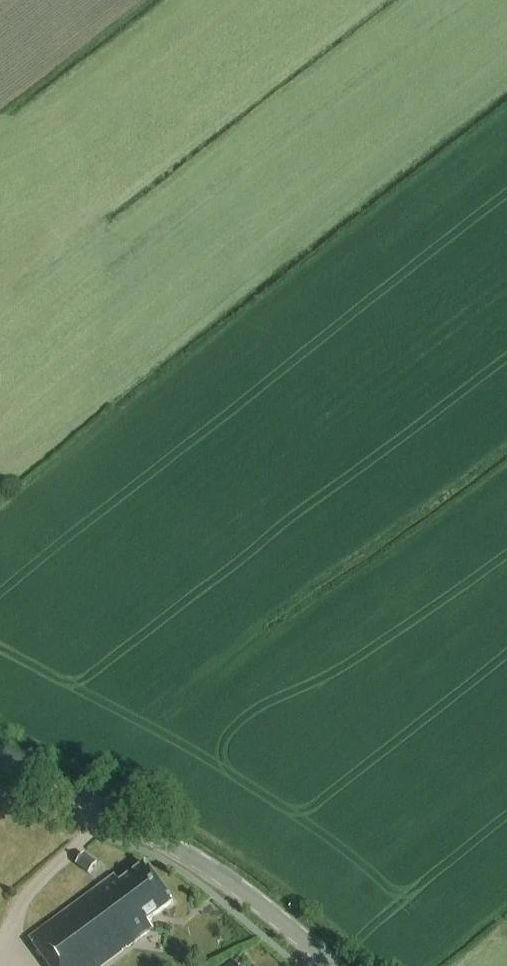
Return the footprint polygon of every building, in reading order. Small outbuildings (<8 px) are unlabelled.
[(76,865),(90,875),(98,864),(85,854),(76,865)] [(29,940),(47,965),(105,965),(137,943),(154,931),(148,923),(174,904),(147,866),(121,885),(116,878),(29,940)]
